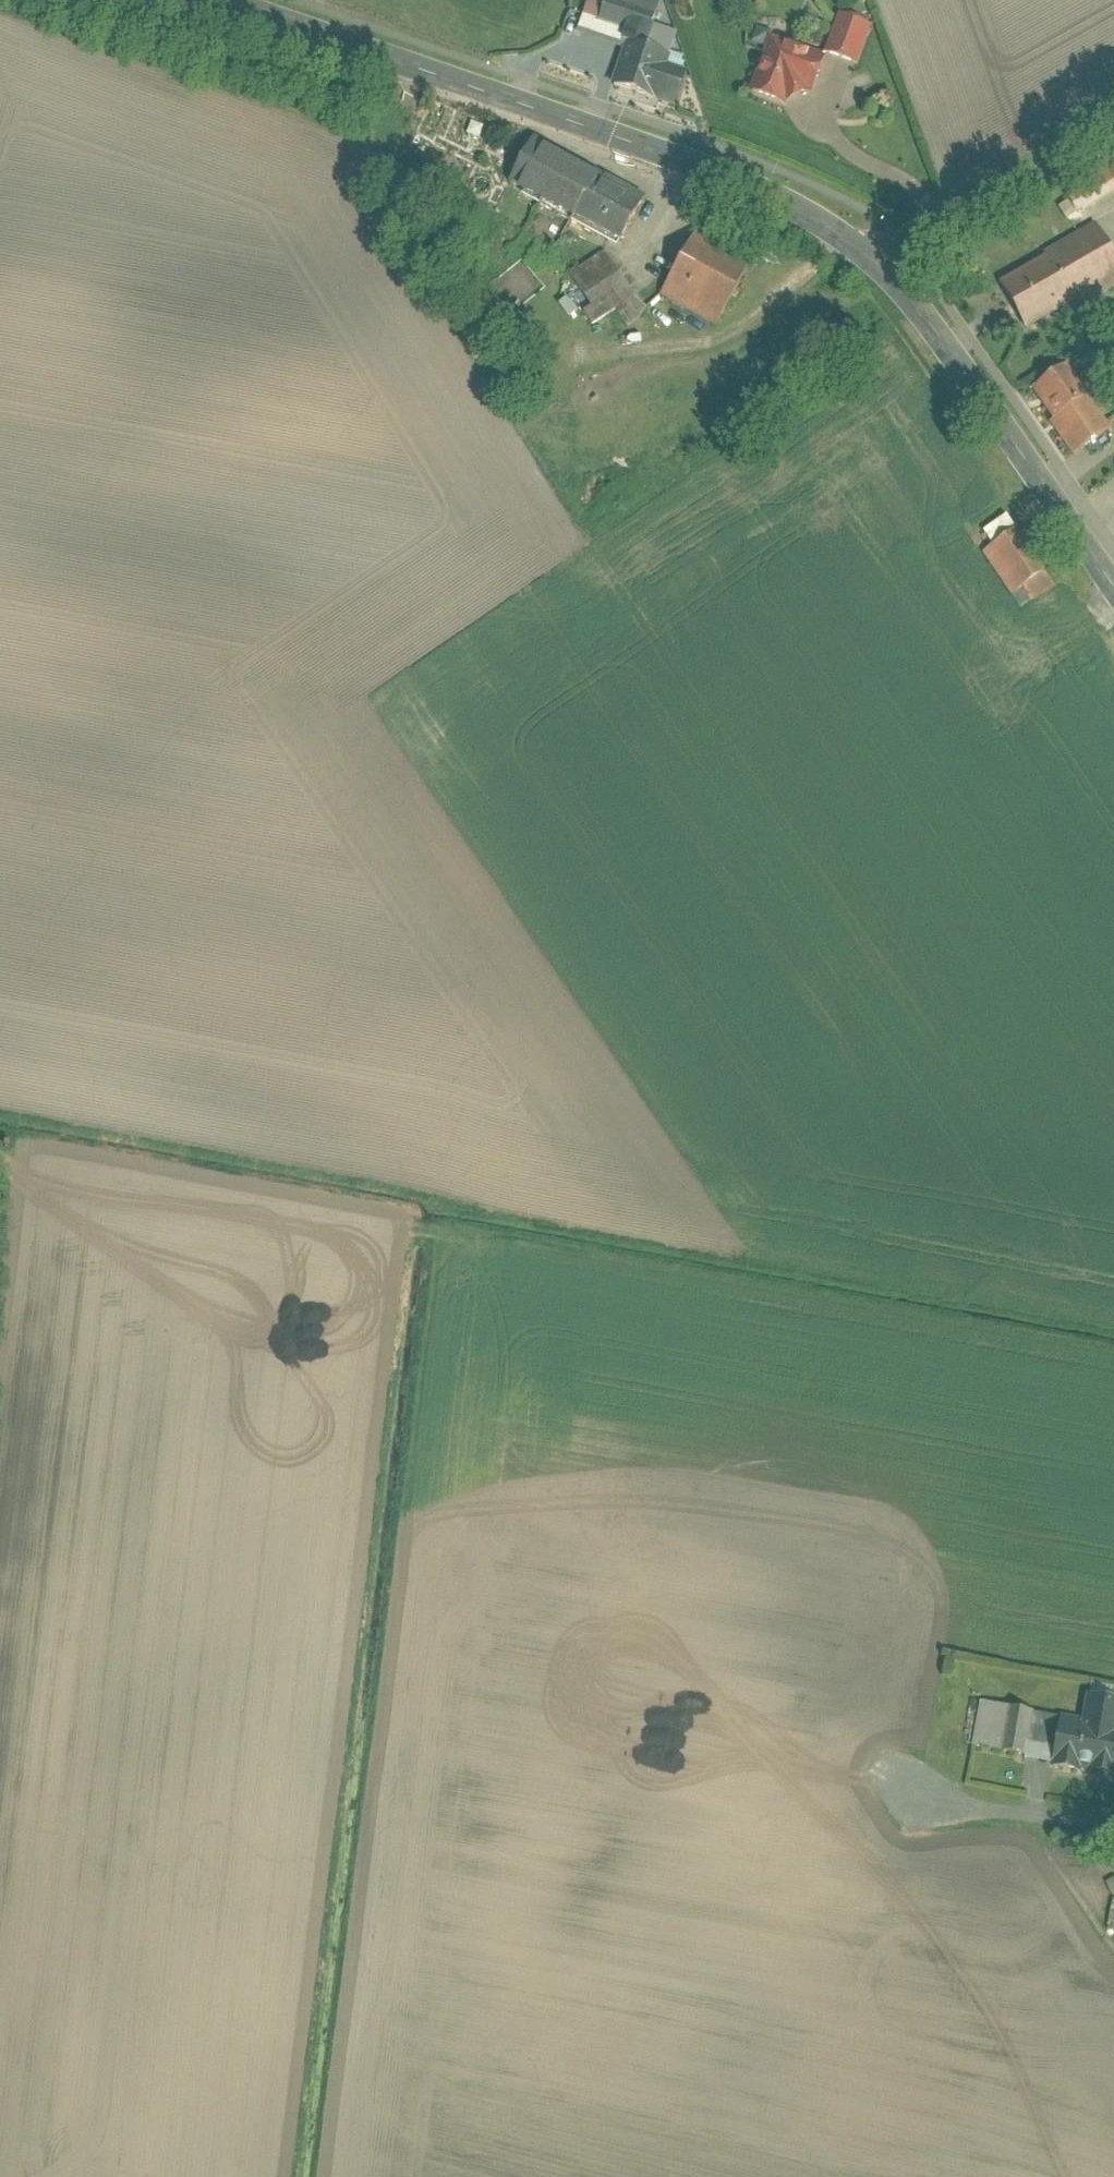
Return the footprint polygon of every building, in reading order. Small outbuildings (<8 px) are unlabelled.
[(599,23),(625,31),(622,39),(670,53),(677,33),(654,26),(661,2),(661,0),(606,0),(599,23)] [(869,22),(834,9),(818,53),(852,66),(869,22)] [(817,57),(764,37),(743,92),(781,107),(803,92),(817,57)] [(669,58),(625,44),(609,89),(676,112),(687,79),(664,71),(669,58)] [(640,198),(529,136),(501,185),(612,247),(640,198)] [(1060,186),(1075,214),(1113,193),(1113,165),(1111,159),(1060,186)] [(1113,284),(1113,274),(1087,223),(1032,251),(1040,266),(998,288),(1021,333),(1113,284)] [(742,259),(687,228),(655,286),(709,316),(742,259)] [(600,253),(567,271),(593,316),(626,298),(600,253)] [(1110,428),(1067,363),(1030,387),(1074,453),(1110,428)] [(1018,530),(983,552),(1013,600),(1048,579),(1018,530)] [(1053,1717),(1044,1764),(1110,1776),(1113,1755),(1113,1729),(1107,1728),(1111,1702),(1078,1696),(1074,1720),(1053,1717)] [(1109,1902),(1103,1932),(1113,1934),(1113,1903),(1109,1902)]
